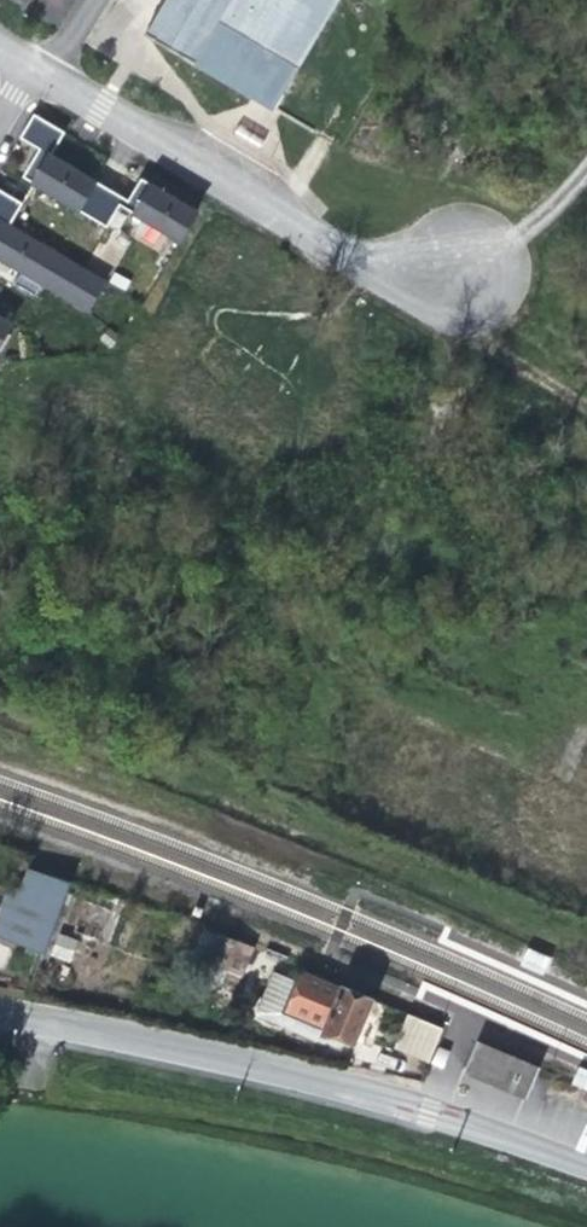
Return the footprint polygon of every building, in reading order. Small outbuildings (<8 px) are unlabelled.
[(157,41),(205,69),(270,106),(326,15),(301,0),(286,0),(286,1),(284,0),(181,0),(157,41)] [(41,188),(114,231),(128,209),(187,244),(204,215),(183,203),(149,183),(136,204),(59,159),(72,137),(42,119),(28,142),(48,154),(39,168),(35,175),(45,182),(41,188)] [(239,124),(235,131),(263,148),(267,139),(239,124)] [(45,182),(35,175),(31,182),(41,188),(45,182)] [(94,315),(112,286),(17,230),(30,208),(0,191),(0,222),(5,225),(0,234),(0,251),(3,253),(0,258),(0,260),(94,315)] [(2,358),(19,328),(0,317),(0,357),(2,358)] [(20,892),(3,942),(52,959),(77,885),(34,871),(26,894),(20,892)] [(454,934),(456,929),(459,922),(435,913),(433,917),(430,925),(454,934)] [(223,957),(212,981),(242,995),(253,970),(223,957)] [(281,979),(264,1020),(324,1045),(330,1031),(345,995),(310,981),(306,990),(281,979)] [(404,990),(399,1001),(421,1011),(426,1000),(404,990)] [(347,997),(345,995),(330,1031),(333,1032),(331,1035),(359,1047),(377,1005),(349,993),(347,997)] [(414,1023),(399,1057),(433,1073),(448,1039),(414,1023)] [(464,1031),(449,1065),(466,1073),(481,1038),(586,1080),(464,1031)] [(482,1048),(471,1075),(531,1099),(542,1072),(482,1048)]
